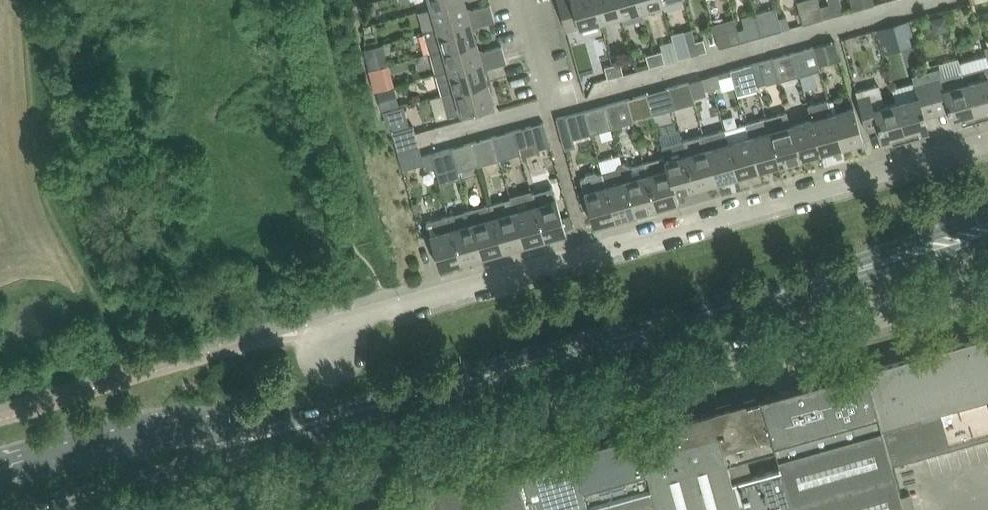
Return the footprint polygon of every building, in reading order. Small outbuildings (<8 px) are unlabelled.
[(432,8),(437,25),(437,29),(438,28),(470,19),(467,7),(465,0),(459,0),(432,8)] [(568,30),(600,20),(594,0),(558,0),(567,30),(568,30)] [(600,20),(621,14),(617,0),(594,0),(600,20)] [(642,9),(639,0),(617,0),(621,14),(624,23),(644,17),(642,9)] [(642,9),(643,8),(662,3),(661,0),(639,0),(642,9)] [(797,1),(803,23),(825,18),(821,5),(820,6),(818,0),(799,0),(797,1)] [(821,5),(825,18),(844,12),(841,0),(828,0),(828,3),(821,5)] [(853,10),(865,7),(863,0),(851,0),(853,10)] [(491,4),(482,6),(487,23),(495,21),(491,6),(491,4)] [(482,6),(474,8),(476,17),(478,25),(487,23),(482,6)] [(776,7),(755,13),(762,35),(783,29),(780,17),(779,17),(776,7)] [(437,29),(432,8),(419,11),(425,32),(437,29)] [(738,29),(741,41),(762,35),(755,13),(742,17),(745,27),(738,29)] [(787,15),(780,17),(783,29),(790,27),(787,15)] [(946,15),(931,19),(933,28),(941,32),(950,29),(946,15)] [(425,32),(431,53),(476,40),(470,19),(438,28),(425,32)] [(909,19),(878,28),(882,44),(913,35),(909,19)] [(741,41),(738,29),(737,29),(736,25),(727,28),(731,43),(741,41)] [(699,52),(696,40),(688,42),(685,30),(672,33),(679,58),(699,52)] [(704,38),(696,40),(699,52),(707,50),(704,38)] [(431,53),(436,74),(482,60),(476,40),(431,53)] [(828,42),(814,46),(819,64),(840,58),(835,40),(833,41),(829,42),(828,42)] [(365,49),(364,49),(368,65),(372,64),(371,59),(376,50),(384,48),(383,44),(365,49)] [(502,45),(494,48),(499,64),(507,62),(503,48),(502,45)] [(814,46),(794,52),(800,75),(820,69),(814,46)] [(372,64),(368,65),(370,71),(389,65),(384,48),(376,50),(371,59),(372,64)] [(494,48),(485,50),(488,58),(490,67),(499,64),(494,48)] [(662,50),(655,52),(658,64),(665,62),(662,50)] [(658,64),(655,52),(647,54),(650,66),(658,64)] [(794,52),(771,58),(778,81),(800,75),(794,52)] [(436,74),(442,95),(488,82),(482,60),(436,74)] [(760,61),(751,63),(757,85),(766,82),(760,61)] [(621,62),(614,63),(617,75),(624,73),(621,62)] [(617,75),(614,63),(605,66),(608,78),(617,75)] [(751,63),(731,69),(738,94),(758,88),(757,85),(751,63)] [(385,67),(370,71),(374,91),(377,90),(394,86),(389,65),(385,67)] [(964,72),(967,83),(976,117),(987,114),(987,65),(975,69),(964,72)] [(976,117),(967,83),(967,82),(966,82),(963,71),(944,77),(941,67),(926,71),(936,105),(938,112),(949,109),(953,123),(976,117)] [(918,95),(897,101),(897,102),(907,136),(929,130),(925,116),(938,112),(936,105),(926,71),(913,75),(918,95)] [(718,73),(710,75),(713,87),(721,85),(718,73)] [(710,75),(702,77),(706,89),(713,87),(710,75)] [(690,81),(669,86),(675,108),(696,102),(690,81)] [(488,82),(442,95),(448,115),(494,102),(488,82)] [(907,136),(897,101),(885,104),(880,87),(876,85),(857,90),(868,130),(879,127),(883,143),(907,136)] [(386,88),(391,108),(399,105),(394,86),(386,88)] [(669,86),(647,92),(653,114),(675,108),(669,86)] [(386,88),(377,90),(382,110),(391,108),(386,88)] [(653,114),(647,92),(627,98),(633,119),(653,114)] [(448,115),(442,95),(429,98),(435,119),(448,115)] [(616,101),(607,104),(613,127),(634,121),(633,119),(627,98),(616,101)] [(829,99),(809,105),(822,151),(842,145),(833,112),(829,99)] [(607,104),(586,110),(592,133),(613,127),(607,104)] [(404,105),(383,111),(387,121),(407,115),(404,105)] [(809,105),(788,111),(801,157),(822,151),(809,105)] [(854,106),(833,112),(842,145),(863,139),(854,106)] [(592,133),(586,110),(566,115),(573,138),(592,133)] [(788,111),(767,117),(780,163),(801,157),(788,111)] [(407,115),(387,121),(390,131),(392,131),(410,126),(407,115)] [(767,117),(747,123),(759,169),(780,163),(767,117)] [(544,121),(515,130),(521,149),(534,145),(535,149),(551,145),(544,121)] [(747,123),(726,128),(739,174),(759,169),(747,123)] [(392,131),(398,151),(419,145),(414,124),(410,126),(392,131)] [(726,128),(705,134),(718,180),(739,174),(726,128)] [(515,130),(494,135),(501,159),(522,153),(521,149),(515,130)] [(705,134),(684,140),(697,186),(718,180),(705,134)] [(494,135),(474,141),(480,165),(501,159),(494,135)] [(663,146),(661,147),(664,155),(665,155),(676,192),(677,192),(691,188),(697,186),(684,140),(663,146)] [(474,141),(452,147),(458,168),(459,171),(480,165),(474,141)] [(419,145),(398,151),(403,168),(424,162),(422,155),(419,145)] [(452,147),(432,153),(435,166),(438,174),(458,168),(452,147)] [(432,153),(422,155),(424,162),(426,168),(435,166),(432,153)] [(619,154),(599,160),(602,172),(603,172),(617,168),(619,164),(622,163),(619,154)] [(656,157),(645,160),(658,206),(678,200),(676,192),(665,155),(664,155),(656,157)] [(626,162),(623,162),(637,212),(658,206),(645,160),(631,164),(626,162)] [(617,168),(603,172),(616,217),(637,212),(623,162),(622,163),(619,164),(617,168)] [(616,217),(603,172),(602,172),(599,173),(595,170),(587,173),(585,177),(581,178),(594,224),(616,217)] [(553,186),(532,192),(545,237),(566,231),(553,186)] [(532,192),(512,198),(524,243),(545,237),(532,192)] [(512,198),(491,203),(504,249),(524,243),(512,198)] [(491,203),(470,209),(483,255),(504,249),(491,203)] [(470,209),(449,215),(462,261),(483,255),(470,209)] [(462,261),(449,215),(427,221),(440,267),(462,261)] [(864,368),(891,464),(987,437),(987,335),(966,341),(966,343),(900,362),(899,360),(874,367),(875,373),(870,375),(867,367),(864,368)] [(776,452),(780,467),(792,509),(904,509),(891,464),(864,368),(760,398),(776,452)] [(715,411),(712,412),(727,465),(776,452),(760,398),(721,409),(722,412),(716,413),(715,411)] [(712,412),(636,433),(657,509),(741,509),(733,481),(732,481),(727,465),(712,412)] [(636,433),(629,434),(630,436),(617,440),(616,438),(572,450),(587,501),(589,509),(657,509),(636,433)] [(516,472),(517,474),(527,509),(556,509),(587,501),(572,450),(571,451),(572,456),(516,472)] [(517,474),(515,467),(439,489),(445,509),(527,509),(517,474)] [(733,481),(741,509),(792,509),(780,467),(733,481)]
